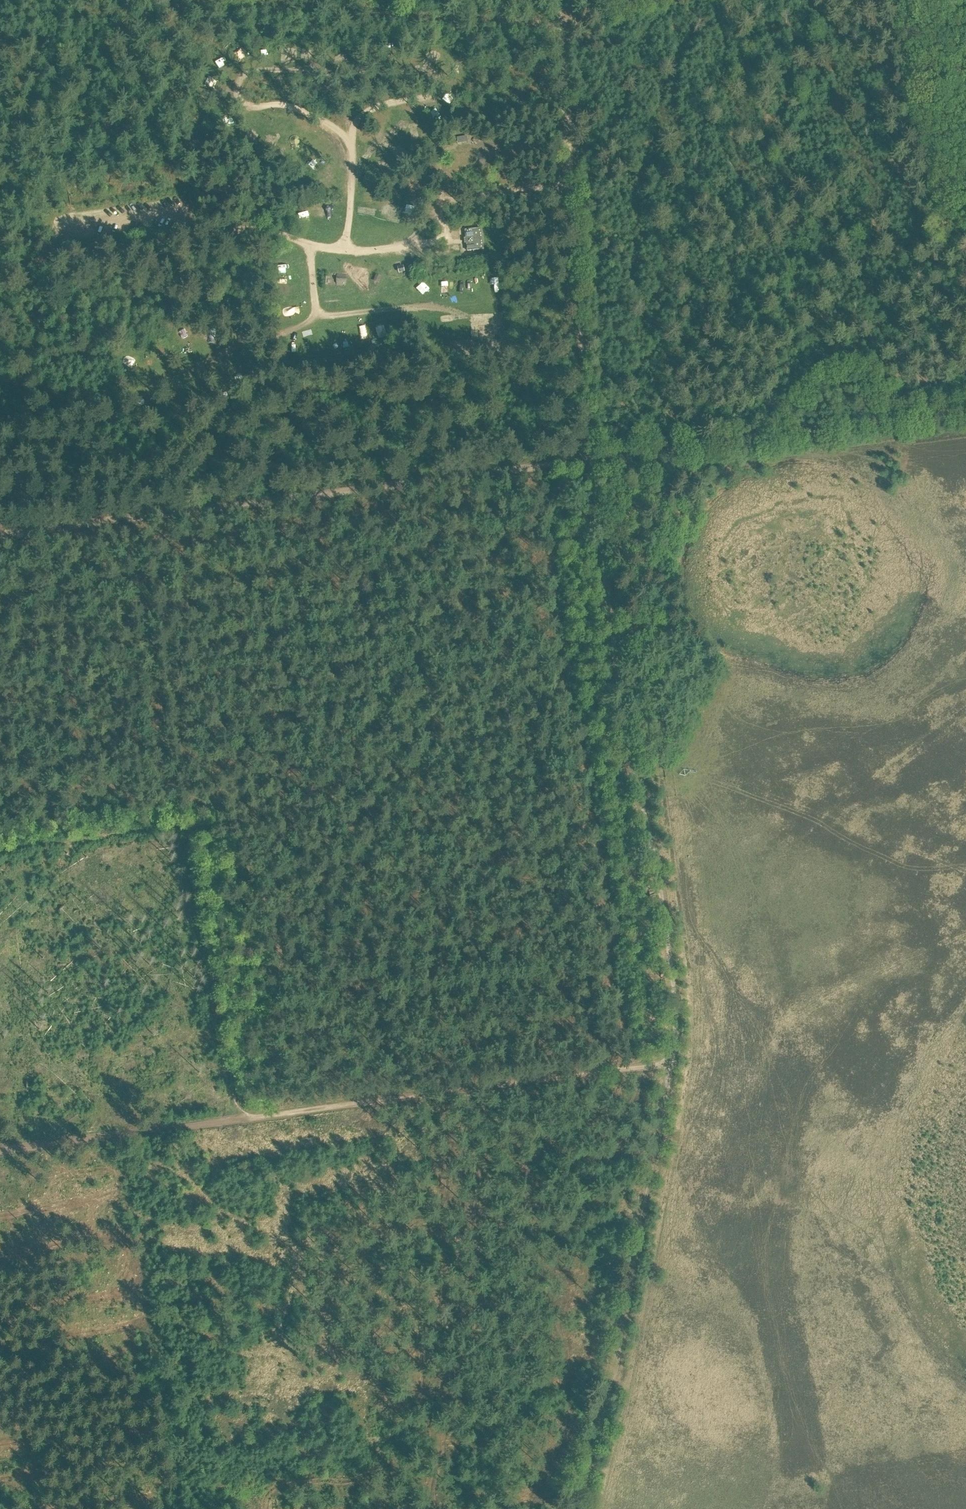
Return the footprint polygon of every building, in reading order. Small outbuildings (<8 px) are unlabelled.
[(481,229),(465,231),(467,251),(483,250),(481,229)]
